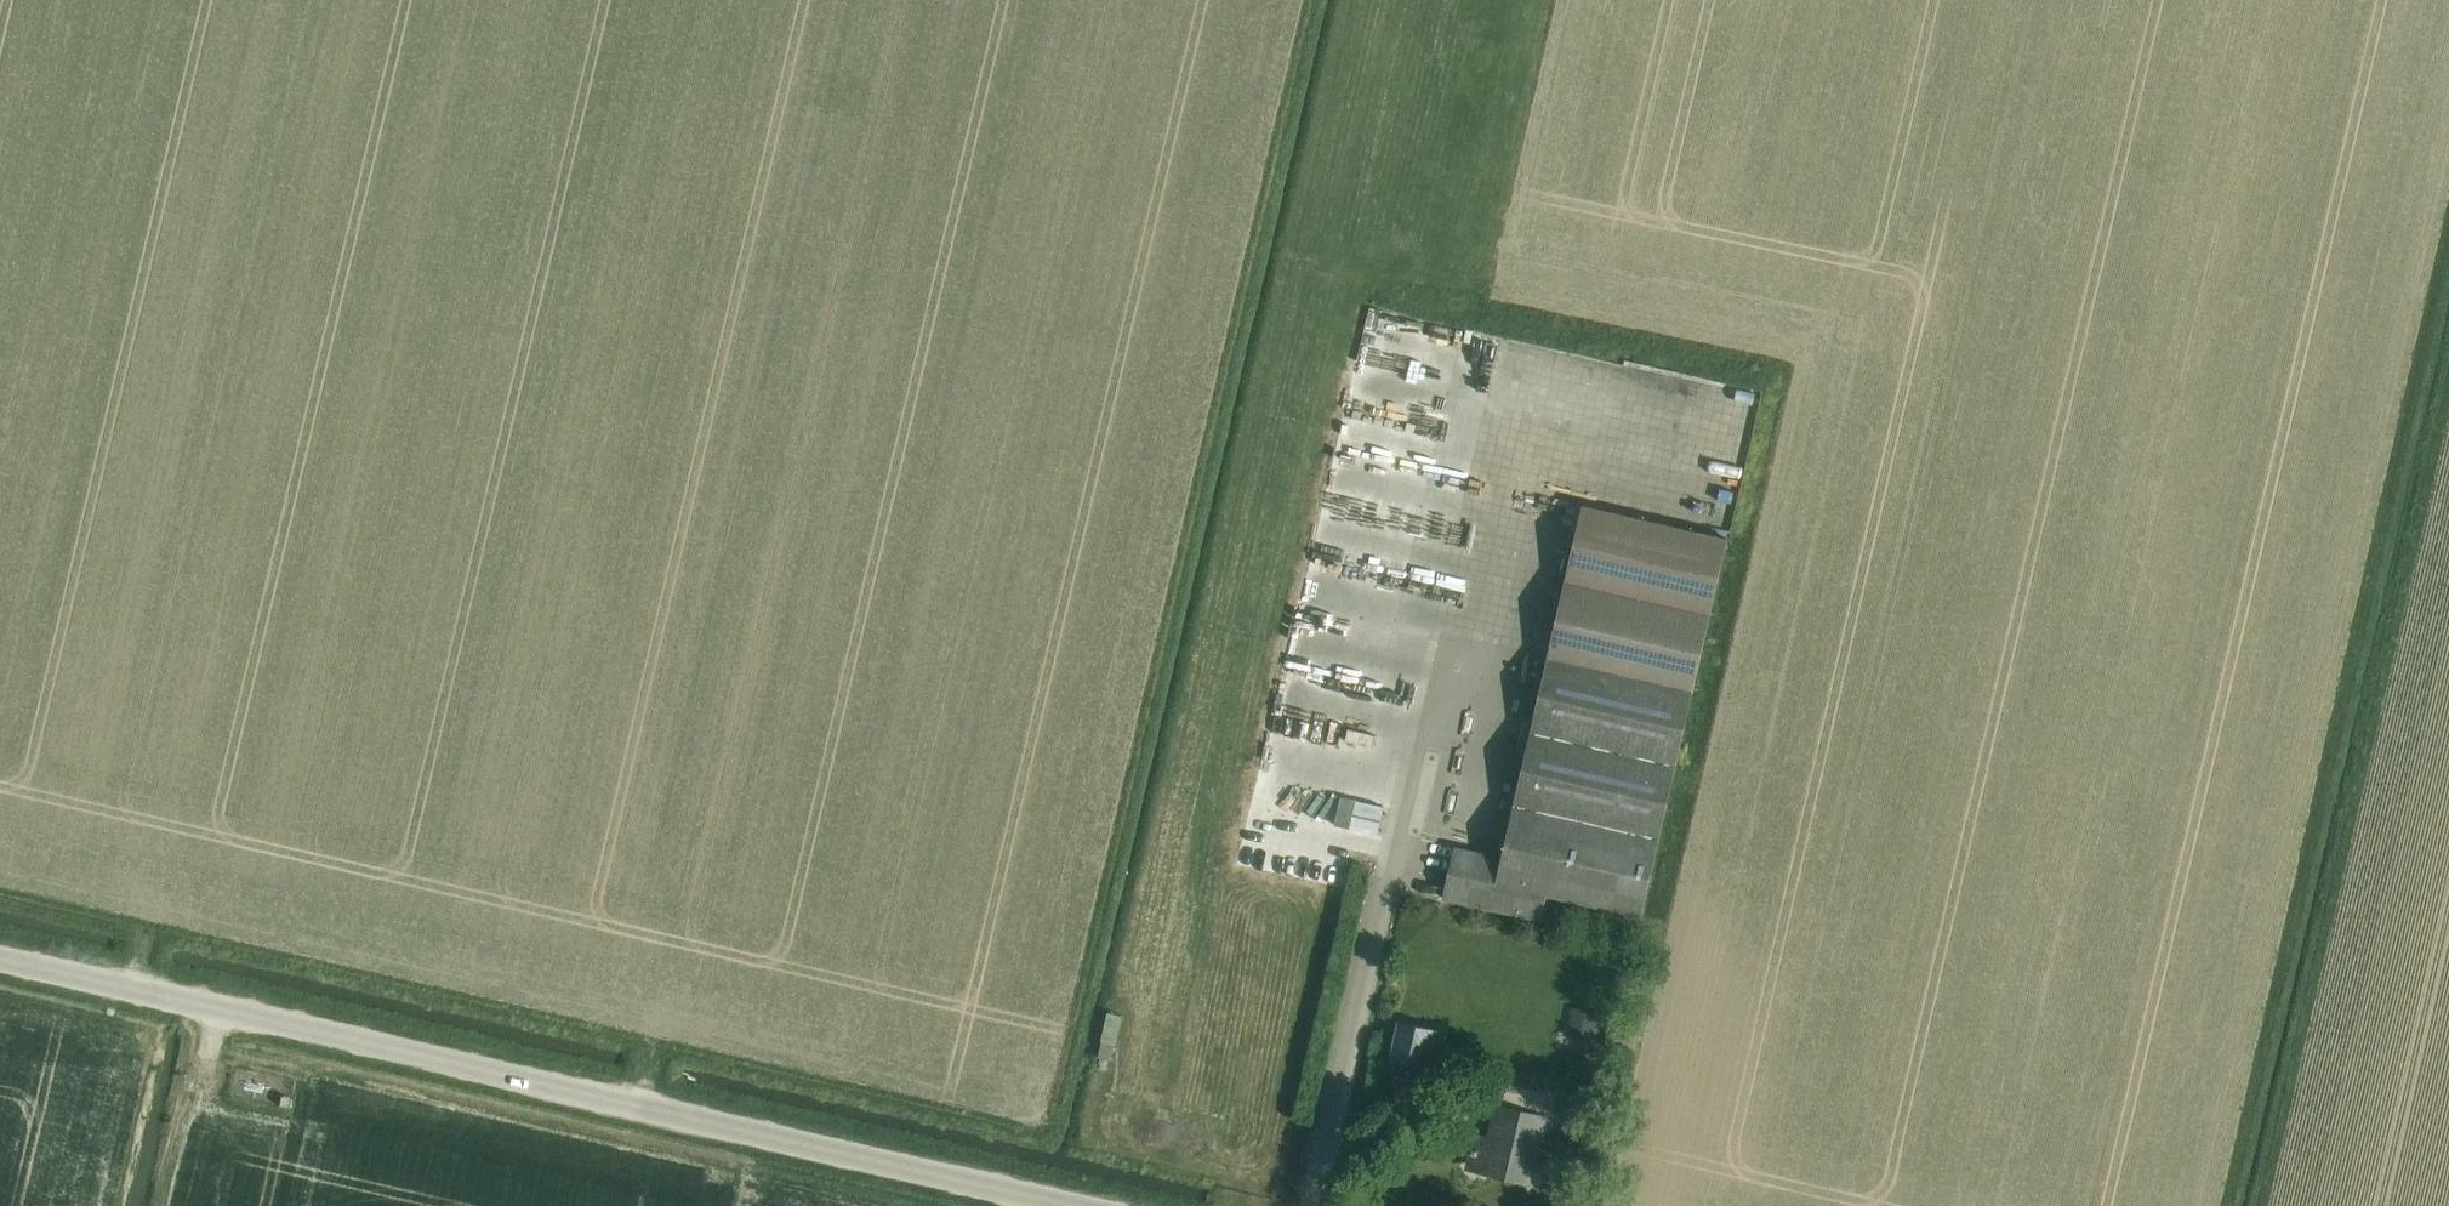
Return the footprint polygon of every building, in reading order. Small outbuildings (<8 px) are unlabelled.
[(1582,506),(1500,859),(1455,849),(1443,899),(1540,921),(1546,894),(1640,916),(1727,540),(1582,506)] [(1342,798),(1335,826),(1377,836),(1384,807),(1342,798)] [(1574,1008),(1567,1035),(1591,1040),(1597,1014),(1574,1008)] [(1110,1015),(1100,1059),(1111,1061),(1114,1048),(1117,1048),(1124,1018),(1110,1015)] [(1400,1024),(1392,1059),(1435,1069),(1443,1033),(1400,1024)] [(281,1096),(279,1105),(288,1107),(290,1098),(281,1096)] [(1542,1119),(1499,1109),(1491,1141),(1477,1138),(1470,1166),(1528,1180),(1542,1119)]
